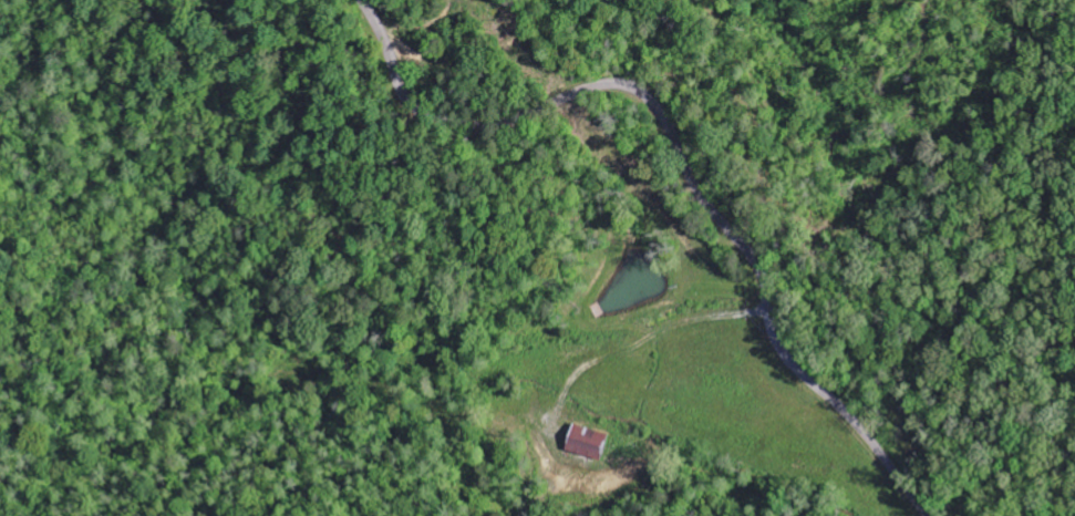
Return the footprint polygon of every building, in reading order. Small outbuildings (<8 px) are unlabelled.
[(608,434),(573,425),(567,452),(601,461),(608,434)]
